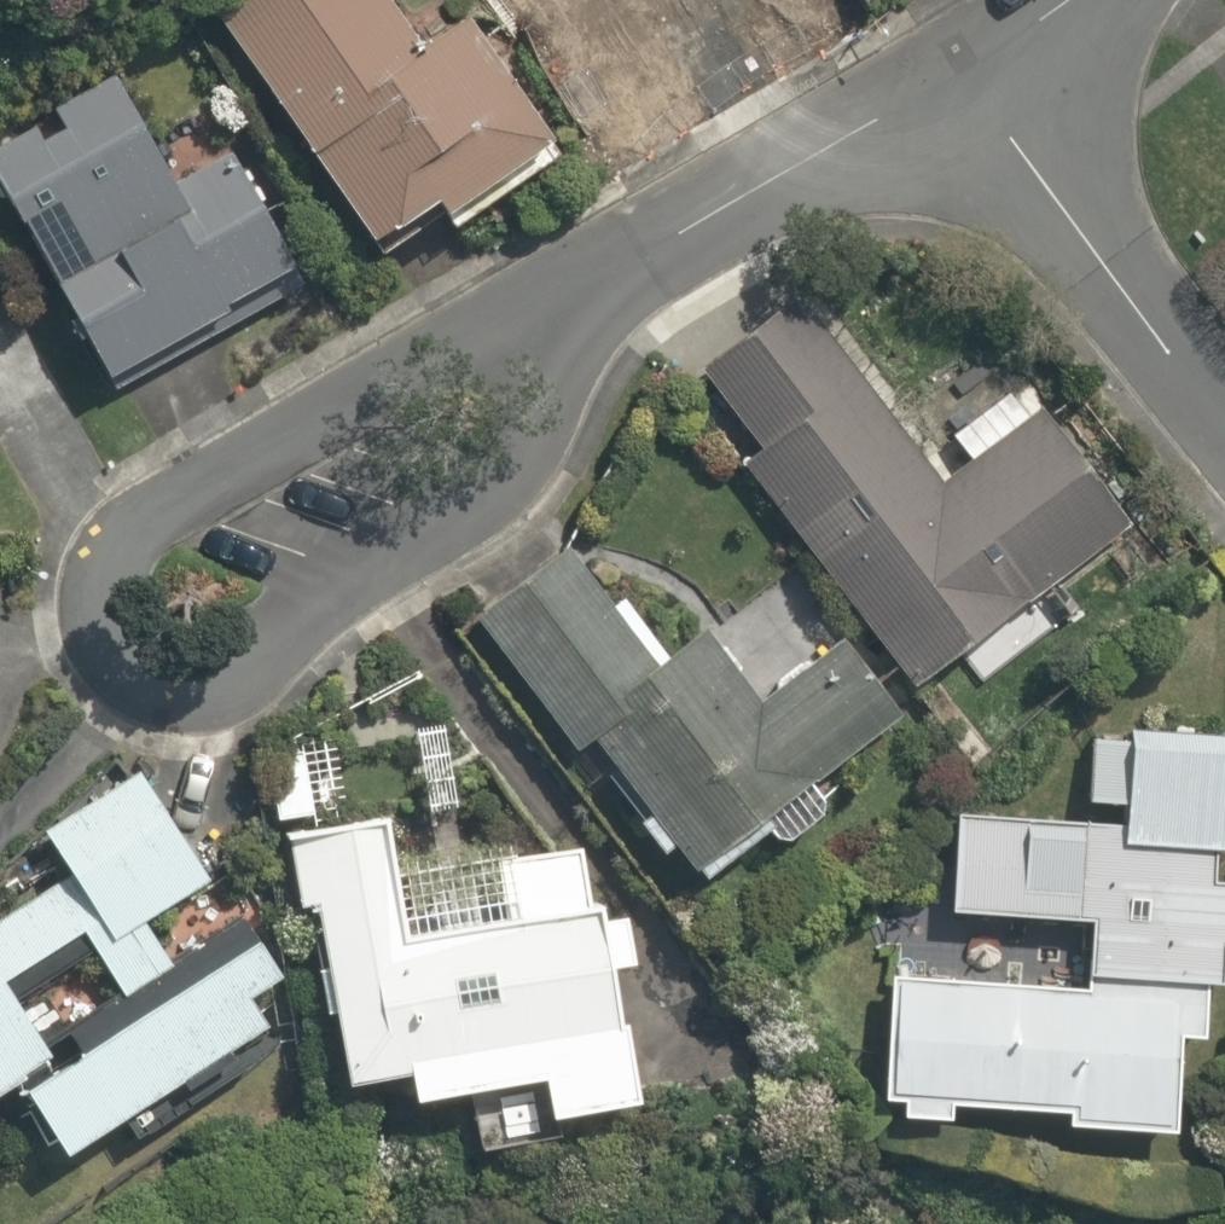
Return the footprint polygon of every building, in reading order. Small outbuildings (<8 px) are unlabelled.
[(373,0),(235,0),(214,14),(359,233),(431,186),(448,212),(560,138),(469,0),(400,0),(381,13),(373,0)] [(632,37),(706,0),(614,0),(632,37)] [(0,125),(0,189),(24,232),(55,215),(82,263),(50,281),(103,376),(296,271),(231,152),(176,182),(112,64),(0,125)] [(742,465),(909,689),(1121,531),(1031,410),(936,480),(802,300),(698,378),(755,454),(742,465)] [(772,841),(819,806),(805,788),(886,728),(827,650),(753,706),(702,638),(658,671),(566,548),(476,616),(578,753),(594,741),(692,872),(758,823),(772,841)] [(1224,980),(1224,880),(1216,880),(1217,844),(1224,845),(1224,724),(1086,720),(1084,798),(1121,799),(1120,823),(958,818),(955,910),(1084,915),(1082,975),(1209,979),(1224,980)] [(316,814),(309,747),(268,751),(274,818),(316,814)] [(116,996),(175,960),(150,918),(206,884),(136,770),(42,828),(70,874),(0,917),(0,1084),(52,1052),(7,979),(79,935),(116,996)] [(477,1157),(545,1145),(541,1118),(635,1103),(613,964),(629,961),(620,908),(585,914),(575,850),(505,861),(515,925),(408,942),(389,822),(285,839),(296,908),(312,905),(340,1075),(402,1065),(408,1101),(466,1092),(477,1157)] [(22,1086),(64,1153),(263,1028),(247,1002),(280,981),(254,940),(22,1086)] [(895,1102),(894,1116),(951,1118),(952,1104),(1060,1107),(1059,1126),(1176,1131),(1179,1045),(1207,1046),(1209,979),(1082,975),(883,968),(879,1101),(895,1102)]
